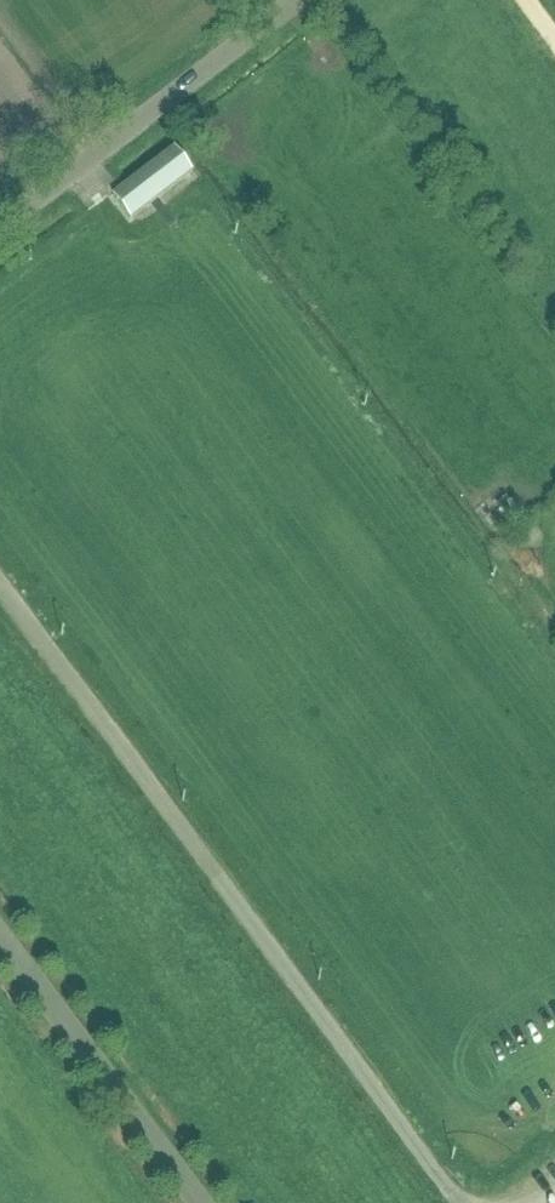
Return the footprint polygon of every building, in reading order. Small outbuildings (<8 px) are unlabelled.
[(130,213),(189,167),(174,148),(115,194),(130,213)] [(466,948),(478,941),(468,925),(457,932),(466,948)]
